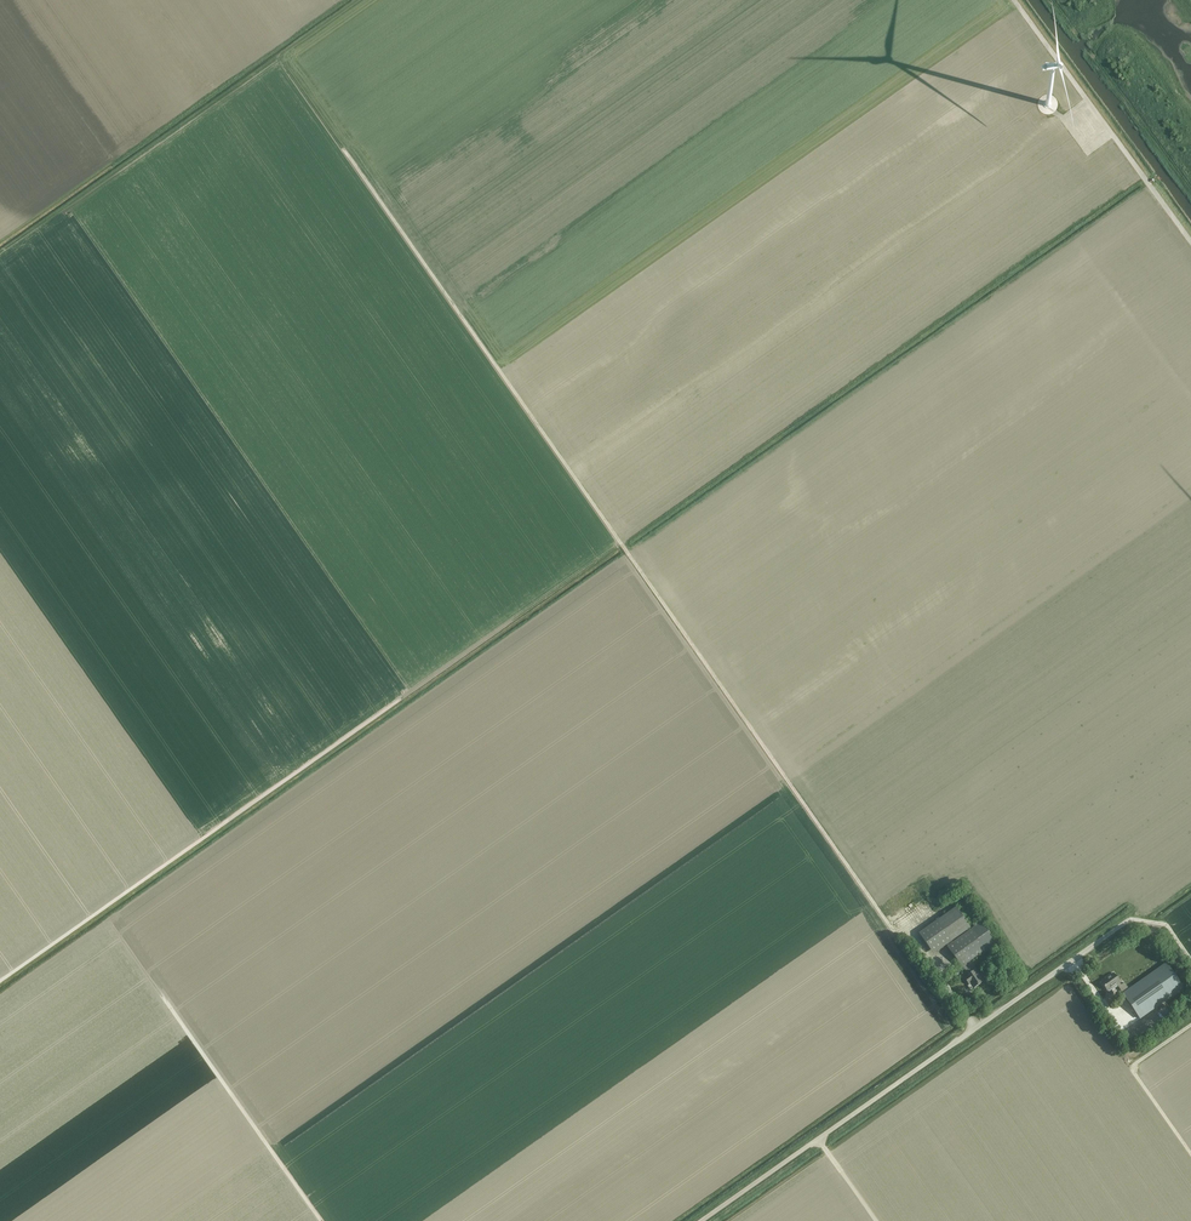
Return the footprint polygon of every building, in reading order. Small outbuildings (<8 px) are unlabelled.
[(951,942),(970,929),(955,908),(937,921),(924,930),(922,938),(930,949),(938,951),(951,942)] [(986,950),(995,944),(981,923),(948,946),(962,967),(963,967),(970,961),(986,950)] [(970,961),(963,967),(967,973),(968,973),(969,975),(964,978),(969,984),(970,983),(974,988),(983,981),(980,977),(980,976),(976,970),(970,961)] [(1129,990),(1123,994),(1140,1019),(1183,988),(1166,964),(1129,990)] [(1110,977),(1101,982),(1107,991),(1117,984),(1119,987),(1118,987),(1123,994),(1129,990),(1124,983),(1121,985),(1120,982),(1113,973),(1109,976),(1110,977)]
